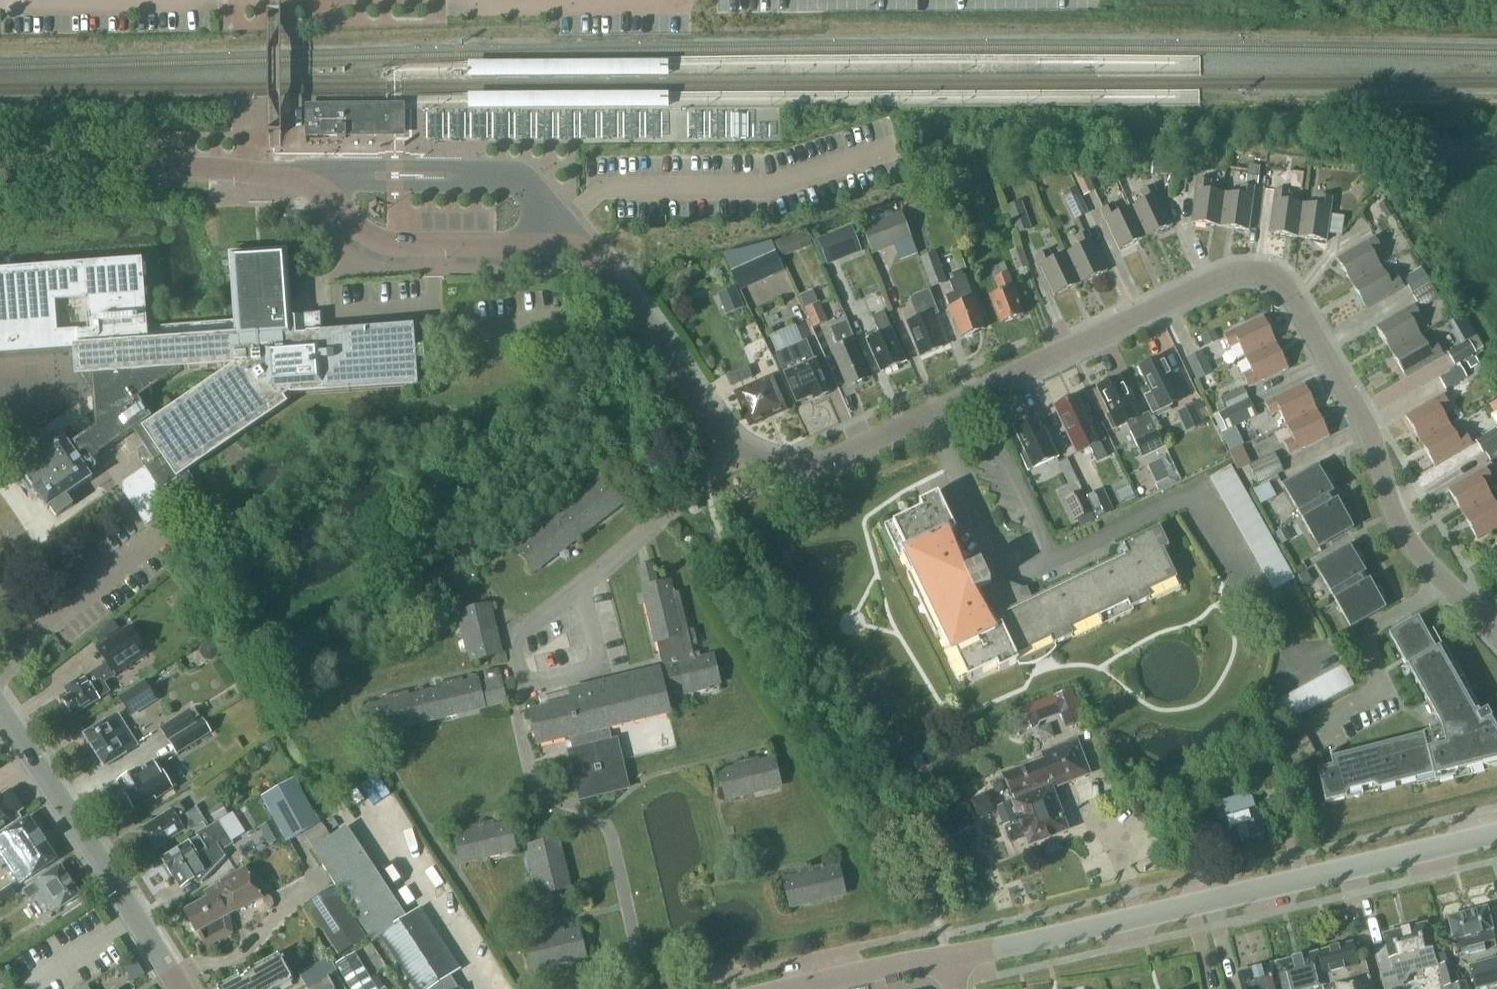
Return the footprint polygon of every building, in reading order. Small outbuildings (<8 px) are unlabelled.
[(669,61),(468,62),(469,77),(669,76),(669,61)] [(469,108),(669,107),(669,93),(469,94),(469,108)] [(323,109),(323,104),(305,104),(305,139),(338,139),(338,136),(322,136),(322,134),(306,134),(306,109),(323,109)] [(387,134),(386,109),(338,109),(338,104),(323,104),(323,109),(306,109),(306,134),(322,134),(322,136),(338,136),(338,139),(338,142),(347,142),(347,139),(347,134),(387,134)] [(404,104),(338,104),(338,109),(386,109),(387,134),(347,134),(347,139),(405,139),(404,104)] [(1173,163),(1169,162),(1161,162),(1160,173),(1173,174),(1173,163)] [(1095,188),(1085,167),(1074,172),(1084,193),(1095,188)] [(1220,226),(1225,192),(1211,190),(1212,181),(1197,179),(1191,222),(1220,226)] [(1154,185),(1141,191),(1145,200),(1132,206),(1145,237),(1172,225),(1154,185)] [(1239,194),(1225,192),(1220,226),(1249,230),(1255,187),(1241,185),(1239,194)] [(1063,192),(1076,219),(1090,212),(1077,186),(1063,192)] [(1269,232),(1298,236),(1303,203),(1289,201),(1290,191),(1275,189),(1269,232)] [(1333,197),(1318,195),(1317,205),(1303,203),(1298,236),(1327,240),(1333,197)] [(1018,233),(1032,228),(1022,200),(1008,205),(1018,233)] [(1119,249),(1145,237),(1132,206),(1118,212),(1114,203),(1101,210),(1119,249)] [(874,222),(883,246),(911,235),(902,211),(874,222)] [(987,230),(982,218),(967,223),(971,236),(987,230)] [(861,248),(851,225),(817,239),(826,262),(838,258),(837,254),(848,250),(849,253),(861,248)] [(1089,231),(1076,237),(1080,246),(1066,252),(1081,283),(1107,270),(1089,231)] [(1337,258),(1352,283),(1381,266),(1374,254),(1382,249),(1375,236),(1337,258)] [(1017,270),(1029,266),(1022,246),(1011,251),(1017,270)] [(90,349),(98,349),(99,361),(100,373),(92,374),(96,428),(72,444),(70,445),(61,432),(16,462),(29,480),(27,481),(35,492),(36,491),(48,509),(50,507),(56,516),(73,505),(67,496),(91,480),(93,479),(91,477),(83,466),(98,456),(134,431),(142,426),(153,418),(139,399),(183,368),(242,364),(145,430),(142,426),(134,431),(149,453),(154,461),(145,467),(152,477),(169,465),(178,478),(286,405),(283,400),(291,394),(417,385),(415,359),(425,358),(424,348),(414,348),(413,327),(310,334),(309,319),(303,319),(293,320),(288,249),(229,254),(234,320),(148,327),(143,260),(84,264),(84,271),(0,278),(0,356),(90,349)] [(1054,295),(1081,283),(1066,252),(1053,258),(1049,250),(1036,256),(1054,295)] [(946,282),(935,252),(921,258),(932,287),(946,282)] [(755,259),(764,279),(775,275),(765,254),(755,259)] [(1000,292),(990,295),(1001,323),(1024,314),(1019,301),(1021,300),(1015,286),(1014,286),(1005,262),(991,268),(1000,292)] [(1367,309),(1404,287),(1397,274),(1388,279),(1381,266),(1352,283),(1367,309)] [(1430,282),(1421,267),(1404,277),(1413,293),(1430,282)] [(950,280),(954,292),(946,295),(950,306),(950,307),(950,309),(950,312),(951,315),(953,317),(961,337),(965,335),(968,336),(972,335),(974,332),(985,328),(974,298),(973,298),(969,287),(963,269),(952,273),(954,279),(950,280)] [(1422,308),(1439,297),(1431,283),(1413,294),(1422,308)] [(686,285),(683,288),(683,292),(686,295),(690,295),(693,292),(693,287),(690,284),(686,285)] [(745,307),(736,286),(718,293),(727,314),(745,307)] [(922,355),(944,346),(938,331),(939,330),(933,314),(937,312),(928,291),(914,297),(913,300),(920,318),(907,323),(914,340),(916,340),(922,355)] [(806,309),(814,327),(829,320),(820,302),(806,309)] [(1376,326),(1392,353),(1421,335),(1414,321),(1422,317),(1414,304),(1376,326)] [(866,340),(874,357),(876,356),(883,371),(905,362),(882,313),(871,318),(879,335),(866,340)] [(1245,357),(1276,342),(1263,316),(1224,334),(1230,348),(1239,344),(1245,357)] [(845,322),(832,328),(839,346),(832,349),(848,386),(869,377),(845,322)] [(1421,335),(1392,353),(1406,376),(1444,355),(1436,342),(1428,347),(1421,335)] [(1468,339),(1447,351),(1455,364),(1475,352),(1468,339)] [(830,392),(823,375),(821,376),(806,341),(777,353),(797,401),(813,395),(814,398),(817,397),(821,397),(824,396),(827,393),(830,392)] [(1288,369),(1276,342),(1245,357),(1251,370),(1243,374),(1249,387),(1288,369)] [(1212,372),(1202,351),(1187,358),(1198,379),(1212,372)] [(1176,383),(1177,383),(1170,368),(1168,369),(1162,357),(1139,367),(1152,393),(1145,396),(1153,413),(1171,404),(1170,403),(1182,397),(1176,383)] [(1440,378),(1446,388),(1467,376),(1461,366),(1440,378)] [(1126,423),(1142,457),(1165,446),(1149,412),(1140,416),(1134,403),(1127,388),(1125,389),(1119,377),(1098,387),(1110,413),(1106,415),(1113,430),(1126,423)] [(763,421),(765,418),(786,409),(772,378),(737,393),(738,394),(738,398),(741,405),(743,407),(751,424),(752,423),(756,424),(763,421)] [(1280,411),(1286,425),(1317,410),(1304,383),(1265,402),(1271,415),(1280,411)] [(1249,398),(1244,387),(1222,398),(1227,409),(1249,398)] [(1442,411),(1451,406),(1443,394),(1406,416),(1420,441),(1449,423),(1442,411)] [(1104,439),(1095,419),(1092,420),(1086,407),(1084,408),(1078,395),(1067,400),(1065,400),(1060,402),(1059,405),(1055,406),(1068,434),(1070,434),(1078,451),(1104,439)] [(1257,415),(1249,398),(1227,409),(1235,426),(1257,415)] [(1176,411),(1186,433),(1204,424),(1194,403),(1176,411)] [(1286,425),(1292,437),(1284,441),(1290,455),(1329,436),(1317,410),(1286,425)] [(1051,442),(1044,428),(1042,429),(1036,416),(1014,426),(1026,452),(1021,455),(1028,471),(1057,457),(1050,443),(1051,442)] [(1457,436),(1449,423),(1420,441),(1435,466),(1473,444),(1465,431),(1457,436)] [(1496,444),(1496,428),(1476,440),(1483,452),(1496,444)] [(1100,441),(1090,445),(1097,460),(1107,456),(1100,441)] [(1486,452),(1491,461),(1496,458),(1496,446),(1486,452)] [(1151,461),(1160,484),(1180,476),(1171,453),(1151,461)] [(1284,471),(1275,453),(1250,465),(1258,483),(1284,471)] [(1237,475),(1231,465),(1211,476),(1216,486),(1237,475)] [(1353,527),(1335,496),(1317,465),(1283,485),(1319,547),(1353,527)] [(146,524),(172,506),(151,477),(159,487),(145,467),(122,482),(123,490),(146,524)] [(1448,489),(1464,515),(1492,497),(1485,484),(1493,479),(1486,467),(1448,489)] [(1216,486),(1222,497),(1243,485),(1237,475),(1216,486)] [(580,494),(584,498),(600,519),(622,502),(606,481),(595,490),(591,485),(580,494)] [(1248,496),(1243,485),(1222,497),(1228,507),(1248,496)] [(1104,488),(1087,496),(1097,518),(1114,510),(1104,488)] [(1065,499),(1075,520),(1093,512),(1083,490),(1065,499)] [(1160,527),(1124,544),(1128,553),(1033,599),(1027,587),(1012,594),(992,587),(981,563),(967,570),(965,571),(947,534),(956,530),(939,493),(920,503),(922,508),(893,522),(908,552),(901,555),(948,652),(954,649),(968,679),(997,665),(1000,670),(1018,662),(1020,665),(1030,665),(1041,661),(1050,655),(1057,647),(1055,644),(1151,598),(1148,592),(1177,578),(1164,549),(1169,546),(1160,527)] [(578,536),(600,519),(584,498),(580,494),(571,501),(574,506),(562,515),(578,536)] [(1228,507),(1234,517),(1254,506),(1248,496),(1228,507)] [(1496,528),(1496,505),(1492,497),(1464,515),(1478,539),(1496,528)] [(1260,516),(1254,506),(1234,517),(1240,528),(1260,516)] [(536,527),(540,533),(556,553),(578,536),(562,515),(551,524),(547,519),(536,527)] [(1240,528),(1245,538),(1266,527),(1260,516),(1240,528)] [(530,540),(518,550),(533,570),(556,553),(540,533),(536,527),(526,535),(530,540)] [(1272,537),(1266,527),(1245,538),(1251,548),(1272,537)] [(1276,533),(1282,544),(1292,538),(1286,527),(1276,533)] [(1251,548),(1257,559),(1277,547),(1272,537),(1251,548)] [(1385,608),(1367,577),(1350,546),(1316,565),(1351,627),(1385,608)] [(1283,558),(1277,547),(1257,559),(1263,569),(1283,558)] [(1263,569),(1269,579),(1289,568),(1283,558),(1263,569)] [(645,587),(657,584),(652,563),(641,566),(640,566),(645,587)] [(1269,579),(1275,590),(1295,578),(1289,568),(1269,579)] [(1313,580),(1307,570),(1298,575),(1304,586),(1313,580)] [(662,663),(664,668),(570,691),(573,703),(531,713),(539,744),(570,736),(572,745),(574,751),(574,752),(572,752),(582,796),(626,786),(615,742),(613,742),(609,727),(670,712),(666,694),(677,692),(678,696),(710,688),(709,684),(720,681),(714,656),(711,657),(702,659),(700,651),(694,653),(692,645),(698,644),(694,628),(694,629),(688,630),(687,624),(679,591),(672,593),(669,581),(657,584),(645,587),(644,587),(645,589),(662,663)] [(461,611),(467,636),(495,629),(489,604),(461,611)] [(1424,733),(1343,754),(1331,757),(1333,765),(1318,769),(1326,801),(1433,774),(1435,782),(1496,766),(1496,727),(1487,710),(1480,714),(1479,711),(1480,710),(1470,692),(1469,692),(1462,691),(1452,672),(1453,664),(1454,664),(1444,645),(1437,649),(1418,617),(1393,631),(1389,633),(1406,662),(1442,724),(1435,728),(1427,732),(1424,733)] [(114,673),(146,652),(134,633),(134,632),(131,627),(98,648),(108,663),(97,670),(70,688),(73,694),(66,699),(67,701),(66,704),(70,712),(74,711),(75,714),(111,692),(105,682),(116,676),(114,673)] [(467,636),(473,660),(501,653),(495,629),(467,636)] [(207,642),(201,646),(200,654),(205,660),(212,661),(218,657),(219,649),(215,643),(207,642)] [(1345,691),(1355,685),(1344,664),(1333,670),(1345,691)] [(1333,670),(1323,675),(1334,697),(1345,691),(1333,670)] [(1324,702),(1334,697),(1323,675),(1312,681),(1324,702)] [(485,706),(480,684),(479,681),(465,684),(464,678),(450,681),(458,712),(485,706)] [(131,717),(158,699),(145,679),(118,696),(131,717)] [(501,679),(480,684),(485,706),(506,701),(501,679)] [(430,719),(458,712),(450,681),(437,685),(438,690),(424,694),(430,719)] [(1312,681),(1302,687),(1313,708),(1324,702),(1312,681)] [(1303,714),(1313,708),(1302,687),(1292,692),(1303,714)] [(1040,722),(1060,715),(1064,728),(1084,720),(1072,688),(1015,709),(1012,715),(1012,718),(1013,722),(1016,726),(1019,729),(1025,731),(1030,730),(1034,728),(1038,726),(1040,722)] [(403,725),(417,722),(430,719),(424,694),(411,697),(409,691),(396,694),(403,725)] [(1292,692),(1281,698),(1293,719),(1303,714),(1292,692)] [(376,732),(403,725),(396,694),(382,698),(384,703),(370,707),(376,732)] [(1281,698),(1271,703),(1282,725),(1293,719),(1281,698)] [(162,728),(169,741),(197,724),(189,712),(162,728)] [(107,721),(106,721),(85,734),(103,763),(109,764),(126,753),(138,745),(119,713),(107,721)] [(204,720),(197,724),(169,741),(177,753),(211,733),(204,720)] [(1284,744),(1290,754),(1310,742),(1305,732),(1284,744)] [(1014,802),(1022,823),(1007,829),(1012,842),(1027,836),(1030,844),(1067,830),(1052,788),(1089,774),(1077,742),(1044,754),(1046,760),(1005,775),(1015,801),(1014,802)] [(1290,754),(1295,764),(1316,752),(1310,742),(1290,754)] [(916,768),(926,764),(920,750),(911,754),(916,768)] [(1278,788),(1270,761),(1268,754),(1244,761),(1246,768),(1253,795),(1278,788)] [(781,785),(775,759),(761,763),(759,756),(746,760),(754,791),(781,785)] [(726,798),(754,791),(746,760),(733,763),(735,769),(720,773),(726,798)] [(139,770),(119,782),(126,792),(125,793),(126,794),(125,798),(130,807),(134,807),(135,808),(155,796),(159,797),(173,788),(167,779),(172,777),(163,763),(157,767),(154,761),(139,770)] [(263,797),(287,841),(320,823),(296,778),(263,797)] [(23,809),(10,790),(9,790),(9,791),(0,797),(0,832),(21,818),(17,813),(22,810),(23,809)] [(1215,819),(1219,818),(1219,820),(1219,821),(1226,845),(1263,834),(1256,810),(1252,797),(1246,794),(1214,803),(1215,807),(1212,807),(1215,819)] [(186,834),(193,830),(196,834),(209,826),(196,806),(186,812),(179,802),(170,808),(172,811),(144,828),(156,848),(184,831),(186,834)] [(229,814),(223,803),(208,811),(215,823),(229,814)] [(56,860),(57,859),(29,817),(28,818),(28,819),(0,837),(0,854),(20,884),(56,860)] [(190,843),(189,842),(163,859),(172,874),(173,873),(181,887),(202,874),(205,878),(227,857),(226,856),(226,857),(222,851),(234,843),(220,820),(198,834),(199,836),(190,843)] [(269,845),(282,838),(272,820),(259,827),(269,845)] [(516,848),(510,823),(496,827),(494,820),(481,823),(489,855),(516,848)] [(331,835),(323,823),(306,835),(313,847),(331,835)] [(461,861),(489,855),(481,823),(468,826),(470,833),(455,836),(461,861)] [(347,826),(312,849),(373,941),(380,936),(415,988),(461,988),(460,988),(459,988),(450,975),(461,968),(422,907),(407,917),(347,826)] [(530,845),(536,870),(564,863),(558,838),(530,845)] [(536,870),(542,894),(570,887),(564,863),(536,870)] [(818,899),(845,892),(839,867),(825,871),(824,864),(810,867),(818,899)] [(29,899),(38,893),(52,914),(81,895),(61,865),(32,884),(32,885),(24,890),(29,899)] [(790,906),(818,899),(810,867),(797,871),(799,877),(784,881),(790,906)] [(227,917),(229,916),(237,911),(237,912),(262,898),(246,869),(222,882),(222,884),(206,893),(209,898),(185,911),(197,933),(199,932),(208,949),(210,948),(207,944),(230,931),(227,917)] [(2,904),(18,893),(11,884),(0,892),(0,900),(2,904)] [(334,887),(307,904),(339,955),(366,937),(334,887)] [(261,899),(257,906),(258,913),(264,916),(271,915),(275,909),(273,901),(267,898),(261,899)] [(1484,943),(1496,940),(1487,907),(1448,917),(1457,950),(1467,947),(1469,954),(1486,950),(1484,943)] [(1435,959),(1432,947),(1426,923),(1383,935),(1386,945),(1373,949),(1385,988),(1389,988),(1403,985),(1402,982),(1406,981),(1409,973),(1432,967),(1436,961),(1435,959)] [(586,955),(580,930),(566,933),(564,927),(551,930),(559,962),(586,955)] [(531,968),(559,962),(551,930),(538,933),(539,940),(525,943),(531,968)] [(1329,988),(1373,988),(1369,972),(1368,973),(1366,962),(1357,964),(1352,943),(1318,952),(1326,984),(1328,984),(1329,988)] [(355,952),(336,963),(352,988),(377,988),(355,952)] [(1317,952),(1314,952),(1315,953),(1301,956),(1301,955),(1296,957),(1296,958),(1278,962),(1276,962),(1276,963),(1282,985),(1283,988),(1308,988),(1325,984),(1323,975),(1317,952)] [(280,955),(218,988),(279,988),(294,981),(280,955)] [(307,986),(327,974),(336,969),(330,957),(300,974),(307,986)] [(125,966),(132,979),(142,973),(135,960),(125,966)] [(1241,988),(1281,988),(1275,962),(1237,973),(1241,988)] [(1439,965),(1444,986),(1457,983),(1452,962),(1439,965)] [(1470,969),(1475,988),(1496,982),(1496,962),(1470,969)] [(327,974),(307,986),(309,988),(335,988),(334,986),(327,974)] [(1452,988),(1468,988),(1466,981),(1451,984),(1452,988)]
